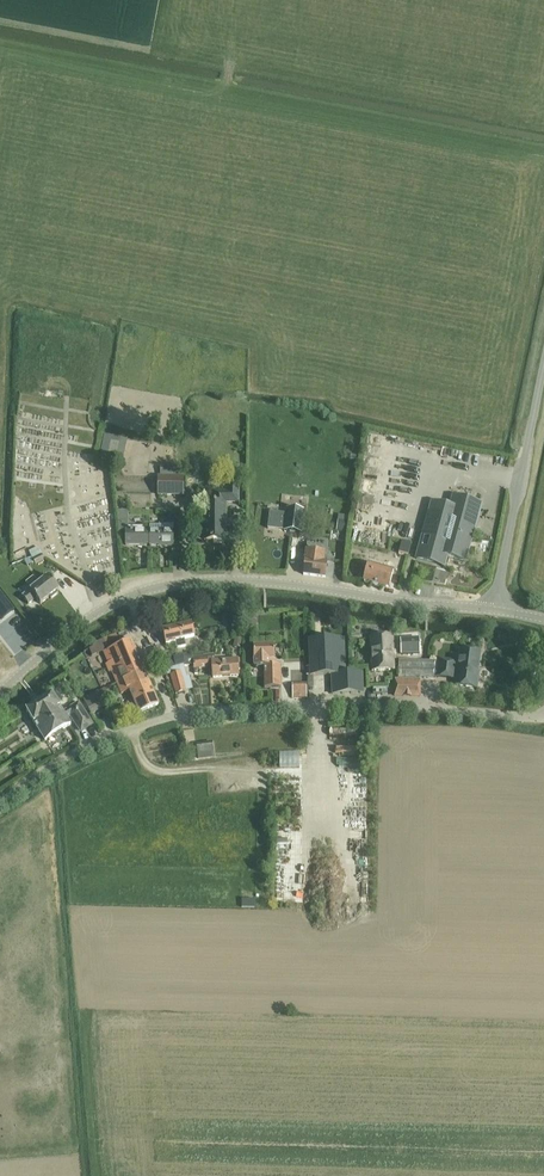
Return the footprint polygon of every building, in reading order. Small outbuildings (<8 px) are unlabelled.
[(108,455),(118,457),(121,442),(111,440),(108,455)] [(176,464),(161,464),(160,475),(176,475),(176,464)] [(184,495),(184,477),(158,477),(158,495),(184,495)] [(205,504),(205,528),(205,540),(214,540),(213,538),(224,538),(224,540),(225,540),(225,504),(224,504),(224,502),(238,502),(238,486),(228,486),(228,492),(215,492),(215,504),(205,504)] [(431,501),(415,559),(446,568),(449,557),(466,562),(483,503),(454,495),(451,506),(431,501)] [(269,512),(268,526),(284,528),(284,531),(302,533),(305,510),(286,508),(286,514),(269,512)] [(179,513),(168,513),(169,522),(179,522),(179,513)] [(338,520),(337,531),(347,532),(348,521),(338,520)] [(173,546),(173,535),(173,525),(163,525),(151,526),(151,531),(150,531),(150,532),(145,533),(145,531),(126,532),(126,545),(145,545),(145,544),(150,544),(150,545),(165,545),(165,547),(173,546)] [(411,543),(402,541),(399,552),(408,555),(411,543)] [(306,549),(305,563),(303,574),(326,577),(327,566),(328,560),(324,560),(325,552),(306,549)] [(45,560),(42,555),(43,555),(40,550),(31,555),(32,557),(36,565),(45,560)] [(367,569),(364,579),(364,580),(387,587),(390,585),(394,570),(369,563),(367,569)] [(49,576),(23,597),(28,604),(36,598),(40,604),(59,590),(49,576)] [(1,619),(2,620),(15,610),(0,590),(0,617),(1,619)] [(240,614),(229,615),(230,629),(241,629),(240,614)] [(195,637),(195,635),(192,624),(183,626),(183,624),(171,627),(172,628),(163,630),(166,645),(175,643),(177,648),(186,646),(185,639),(195,637)] [(236,637),(234,646),(241,647),(243,638),(236,637)] [(393,652),(392,637),(371,638),(372,671),(394,670),(393,658),(392,658),(391,652),(393,652)] [(309,640),(310,676),(332,675),(332,694),(363,693),(363,673),(346,674),(344,639),(309,640)] [(410,639),(401,640),(402,654),(419,653),(419,639),(410,639)] [(104,652),(108,663),(106,665),(109,672),(112,672),(117,684),(145,672),(132,640),(105,651),(104,652)] [(101,644),(93,647),(95,650),(98,651),(101,653),(104,652),(105,651),(101,644)] [(282,687),(281,665),(275,665),(275,645),(254,646),(254,666),(264,666),(265,688),(282,687)] [(157,648),(151,650),(154,660),(160,658),(157,648)] [(479,652),(462,650),(460,667),(456,667),(456,661),(437,658),(437,661),(399,660),(398,679),(395,679),(395,696),(395,693),(420,693),(420,696),(421,677),(434,677),(434,676),(454,678),(454,677),(458,678),(457,685),(477,688),(479,672),(476,672),(479,652)] [(165,669),(184,664),(185,664),(184,658),(191,657),(190,653),(183,655),(174,657),(173,654),(160,657),(163,663),(165,669)] [(240,669),(240,659),(213,661),(213,655),(191,657),(184,658),(185,664),(184,664),(185,666),(194,665),(195,674),(199,673),(199,668),(208,667),(208,666),(212,665),(213,678),(239,676),(238,670),(240,669)] [(158,704),(145,672),(117,684),(121,694),(130,690),(139,712),(158,704)] [(176,693),(186,690),(181,673),(171,675),(176,693)] [(300,683),(292,683),(293,697),(307,697),(307,683),(300,683)] [(98,691),(83,699),(92,715),(107,706),(101,696),(109,692),(107,687),(99,692),(98,691)] [(92,723),(79,702),(63,712),(52,695),(27,711),(45,741),(71,724),(67,718),(70,716),(80,730),(92,723)] [(197,744),(198,752),(199,758),(214,756),(212,742),(197,744)] [(280,766),(300,766),(300,751),(280,751),(280,766)] [(242,899),(242,907),(255,908),(255,899),(242,899)]
